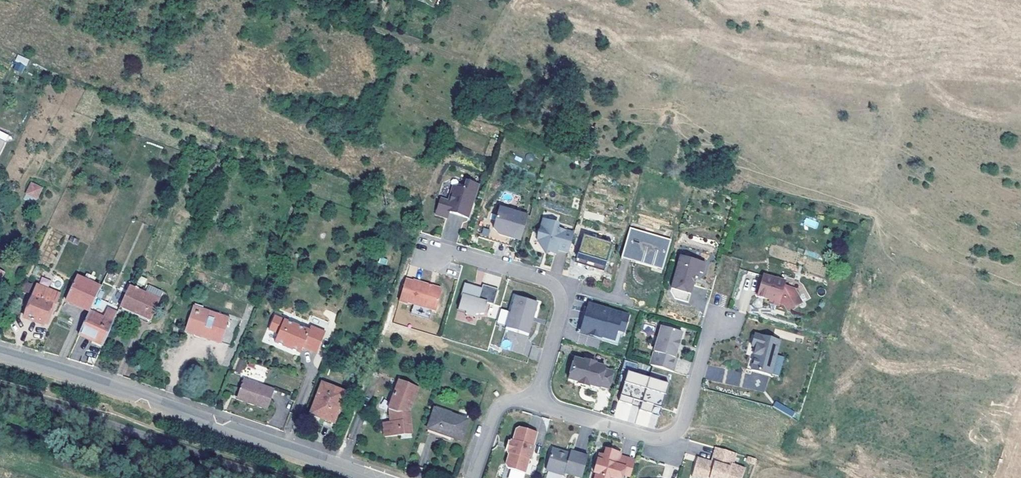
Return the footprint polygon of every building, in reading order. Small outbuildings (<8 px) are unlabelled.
[(12,69),(23,73),(28,59),(18,55),(12,69)] [(30,181),(24,195),(37,201),(43,187),(30,181)] [(448,201),(441,199),(436,215),(447,218),(449,212),(468,218),(471,208),(468,207),(470,201),(473,202),(478,185),(467,181),(464,190),(453,186),(448,201)] [(528,216),(499,207),(495,223),(493,229),(499,236),(513,240),(514,236),(521,238),(528,216)] [(556,250),(568,253),(574,232),(553,226),(555,221),(544,218),(537,242),(541,250),(555,254),(556,250)] [(805,218),(804,225),(817,228),(819,221),(805,218)] [(493,229),(495,223),(484,220),(479,237),(511,247),(513,240),(499,236),(493,229)] [(671,241),(632,229),(623,258),(642,264),(643,262),(652,264),(651,266),(663,270),(671,241)] [(584,234),(577,255),(605,264),(612,244),(584,234)] [(603,271),(605,264),(577,255),(574,262),(603,271)] [(690,261),(680,258),(671,289),(670,292),(674,299),(688,303),(690,294),(695,278),(697,278),(699,272),(703,273),(706,263),(691,259),(690,261)] [(84,280),(93,284),(96,278),(87,273),(84,280)] [(785,282),(764,275),(757,297),(770,300),(769,301),(778,304),(784,306),(787,311),(801,303),(794,289),(783,286),(785,282)] [(96,298),(101,287),(93,284),(84,280),(77,277),(73,284),(68,296),(66,301),(90,312),(96,298)] [(413,282),(405,280),(399,301),(407,304),(407,302),(435,311),(441,291),(440,289),(432,286),(432,288),(427,286),(428,285),(413,281),(413,282)] [(461,296),(462,296),(458,310),(466,312),(465,314),(475,317),(476,315),(484,314),(487,303),(493,305),(498,289),(483,285),(481,289),(467,284),(466,288),(463,287),(461,296)] [(37,285),(34,295),(43,298),(41,302),(51,306),(47,316),(50,317),(59,293),(37,285)] [(119,308),(150,322),(163,292),(149,286),(146,292),(129,285),(119,308)] [(56,303),(63,306),(66,301),(68,296),(60,293),(56,303)] [(43,298),(34,295),(24,319),(43,326),(44,323),(47,316),(51,306),(41,302),(43,298)] [(538,303),(515,297),(506,328),(528,335),(532,324),(530,323),(532,314),(534,315),(538,303)] [(118,311),(119,308),(96,298),(90,312),(79,336),(102,346),(118,311)] [(588,303),(579,333),(596,337),(595,342),(598,343),(599,339),(612,342),(615,332),(624,334),(630,315),(588,303)] [(222,343),(230,318),(193,306),(185,331),(222,343)] [(150,322),(119,308),(118,311),(149,324),(150,322)] [(326,331),(311,325),(309,330),(275,316),(269,330),(278,334),(276,342),(301,352),(303,346),(316,352),(326,331)] [(239,321),(230,318),(222,343),(231,346),(239,321)] [(682,332),(662,326),(650,365),(673,372),(677,359),(674,358),(677,349),(676,348),(678,342),(679,342),(682,332)] [(221,345),(222,343),(185,331),(185,333),(221,345)] [(612,342),(599,339),(598,343),(595,342),(596,337),(579,333),(576,344),(617,356),(624,334),(615,332),(612,342)] [(746,370),(765,376),(774,342),(749,335),(746,347),(750,348),(749,355),(750,355),(746,370)] [(243,373),(246,360),(238,358),(235,371),(243,373)] [(584,361),(574,359),(568,380),(578,383),(577,384),(589,387),(589,386),(599,389),(600,387),(608,389),(613,372),(605,370),(605,367),(595,365),(596,363),(584,360),(584,361)] [(649,378),(627,372),(618,402),(631,406),(633,400),(642,403),(649,378)] [(668,384),(649,378),(642,403),(639,411),(651,414),(653,409),(660,412),(668,384)] [(275,390),(245,379),(239,397),(251,401),(251,404),(268,410),(275,390)] [(418,387),(400,380),(388,410),(390,411),(391,422),(384,423),(385,437),(412,435),(409,412),(418,387)] [(311,414),(334,423),(346,393),(322,384),(311,414)] [(775,402),(772,408),(793,416),(795,410),(775,402)] [(467,421),(435,410),(428,430),(461,441),(467,421)] [(331,430),(334,423),(311,414),(308,421),(331,430)] [(533,447),(537,433),(516,427),(513,441),(511,441),(510,443),(508,452),(507,454),(509,455),(505,469),(525,474),(529,461),(531,461),(535,447),(533,447)] [(715,447),(711,462),(713,463),(712,466),(695,461),(691,477),(694,477),(740,477),(743,467),(730,463),(734,452),(715,447)] [(588,457),(571,452),(570,454),(569,456),(563,455),(564,452),(552,449),(546,471),(564,476),(565,474),(580,477),(582,477),(588,457)] [(635,461),(620,457),(621,454),(606,450),(604,456),(598,454),(592,473),(595,474),(594,477),(621,477),(622,475),(630,477),(635,461)]
